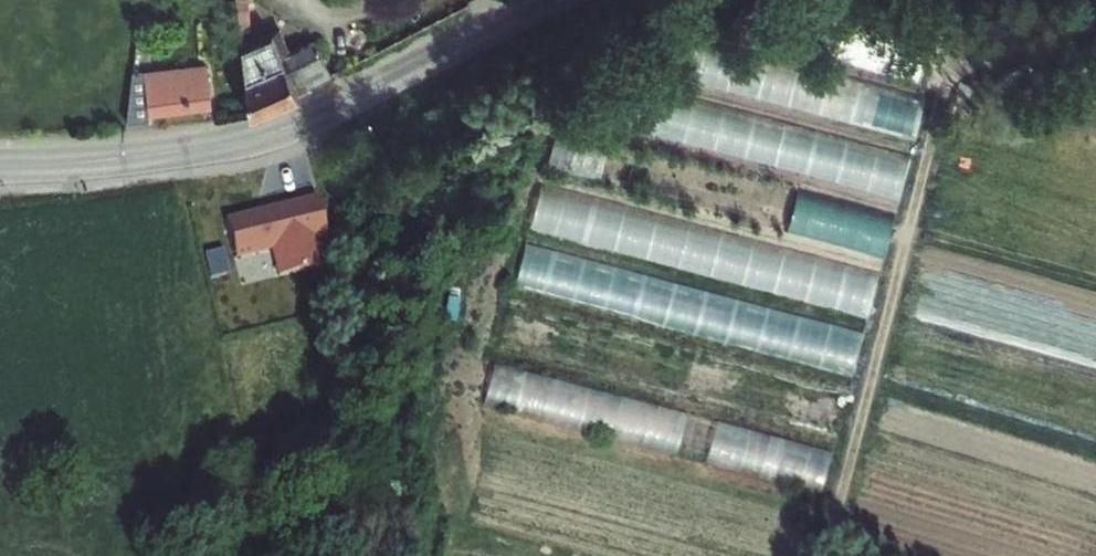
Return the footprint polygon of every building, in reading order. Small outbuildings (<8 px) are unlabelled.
[(224,41),(238,39),(235,0),(221,0),(224,41)] [(849,13),(836,62),(918,84),(931,35),(849,13)] [(259,37),(225,57),(229,111),(230,119),(284,96),(284,93),(297,88),(311,82),(294,50),(274,60),(259,37)] [(916,134),(925,98),(699,42),(690,78),(916,134)] [(133,75),(117,75),(109,114),(105,133),(129,133),(130,120),(161,118),(192,116),(192,111),(188,72),(161,74),(162,97),(128,99),(133,75)] [(629,87),(619,126),(901,197),(911,158),(629,87)] [(554,130),(545,168),(882,253),(892,215),(554,130)] [(540,192),(531,230),(868,315),(878,277),(540,192)] [(271,275),(318,261),(310,235),(320,232),(309,199),(308,195),(289,201),(253,212),(216,223),(228,260),(264,249),(271,275)] [(525,247),(515,285),(852,370),(862,332),(525,247)] [(511,311),(501,349),(838,435),(848,396),(511,311)] [(497,364),(486,407),(824,497),(835,454),(497,364)]
